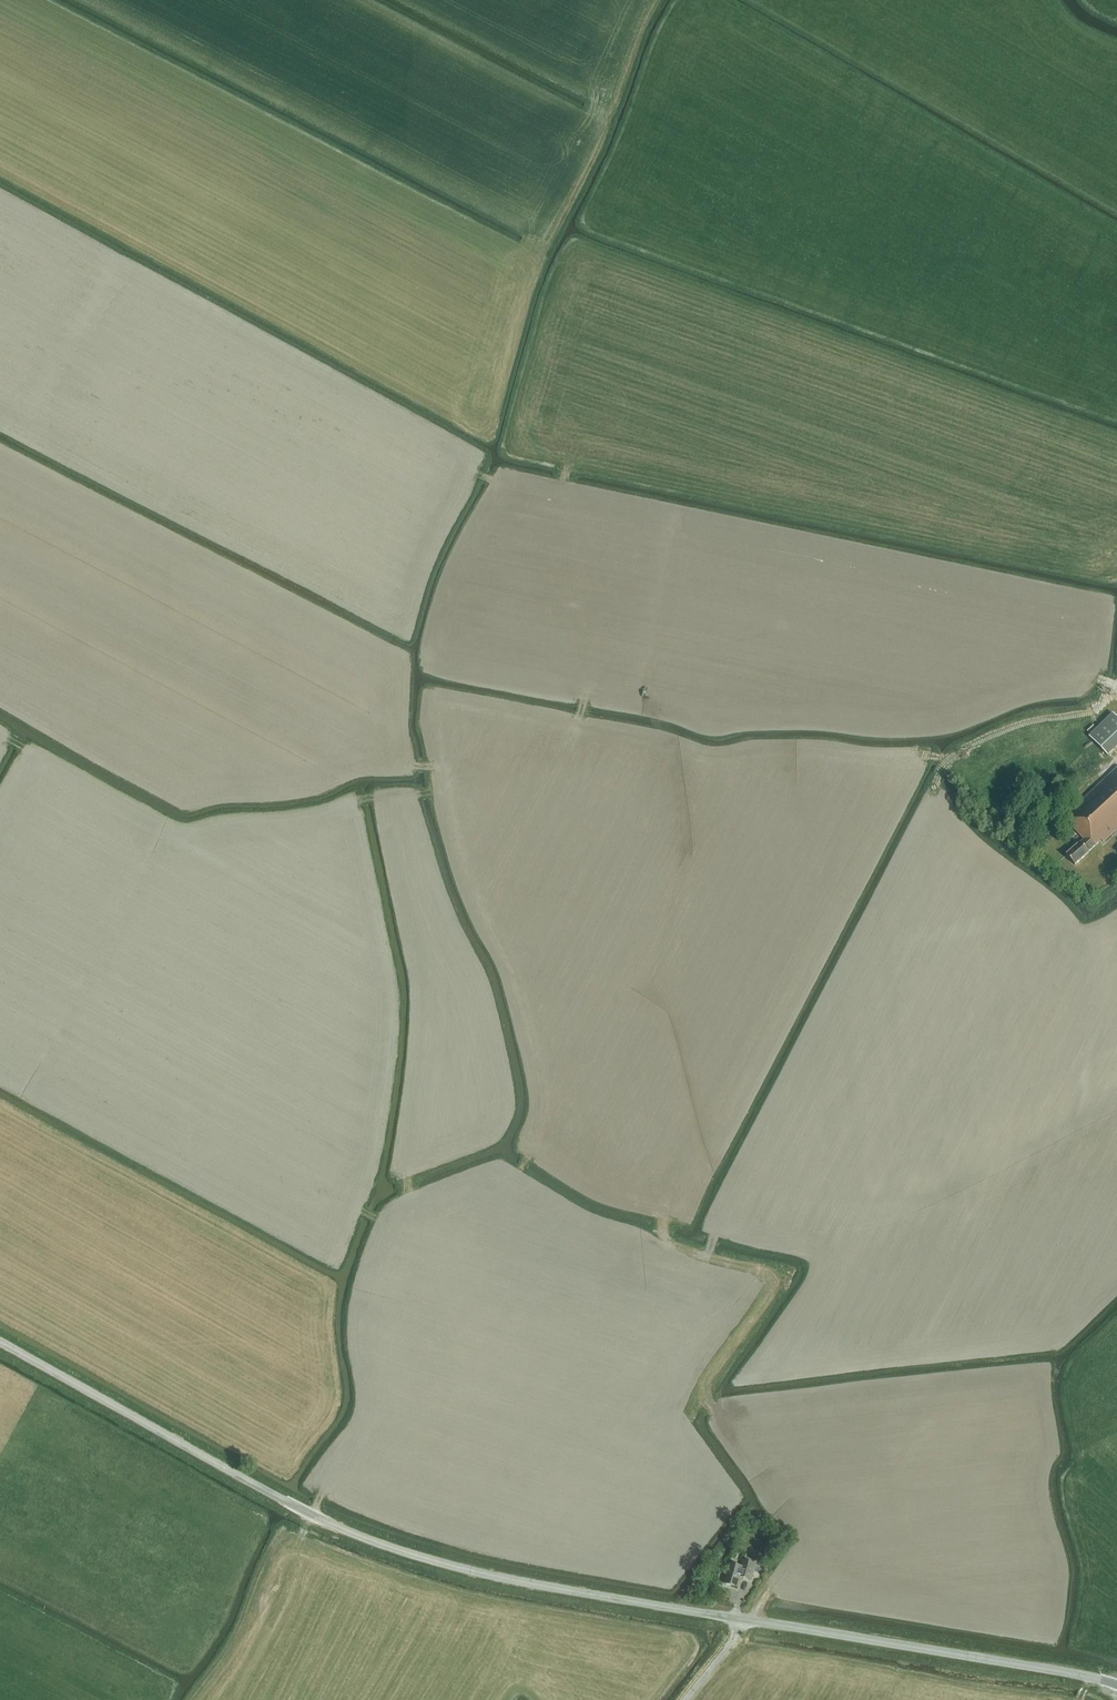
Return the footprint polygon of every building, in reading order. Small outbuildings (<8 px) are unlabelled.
[(1108,755),(1116,745),(1116,718),(1113,714),(1090,738),(1108,755)] [(1116,829),(1116,768),(1063,818),(1084,840),(1080,843),(1066,856),(1075,865),(1089,852),(1088,852),(1101,840),(1103,842),(1116,829)] [(1104,768),(1098,774),(1104,781),(1110,775),(1104,768)] [(1103,781),(1099,777),(1092,783),(1096,787),(1103,781)] [(763,1532),(767,1527),(760,1522),(756,1527),(763,1532)] [(763,1568),(766,1564),(757,1561),(756,1565),(747,1563),(746,1569),(730,1565),(725,1585),(738,1588),(740,1578),(751,1581),(755,1565),(763,1568)]
